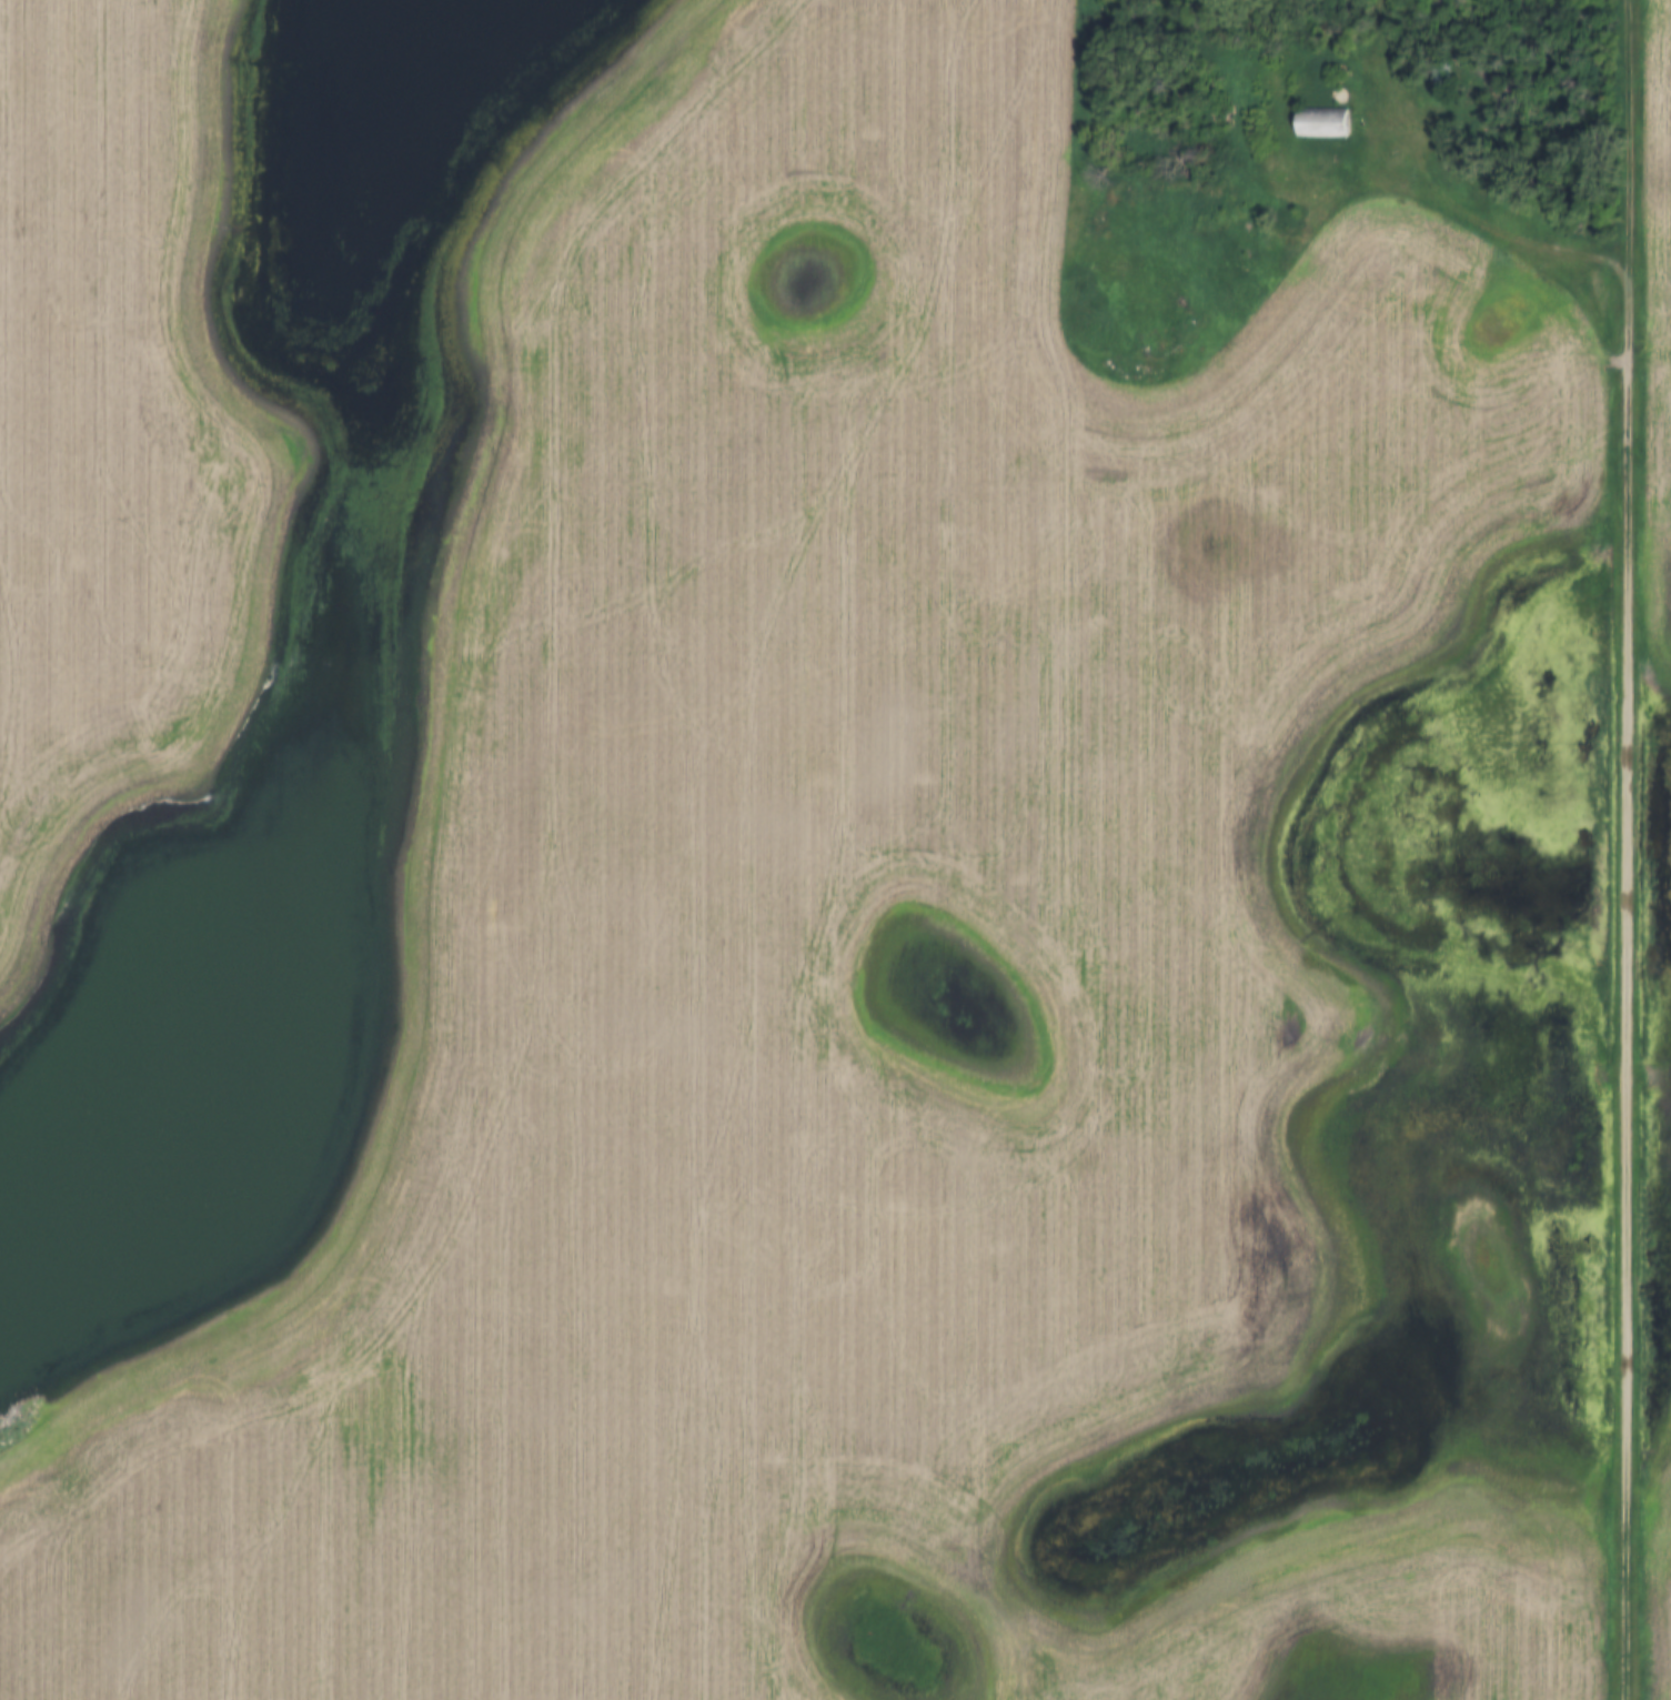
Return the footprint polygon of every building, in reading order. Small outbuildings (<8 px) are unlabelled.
[(1296,136),(1348,136),(1348,110),(1296,110),(1296,136)]
